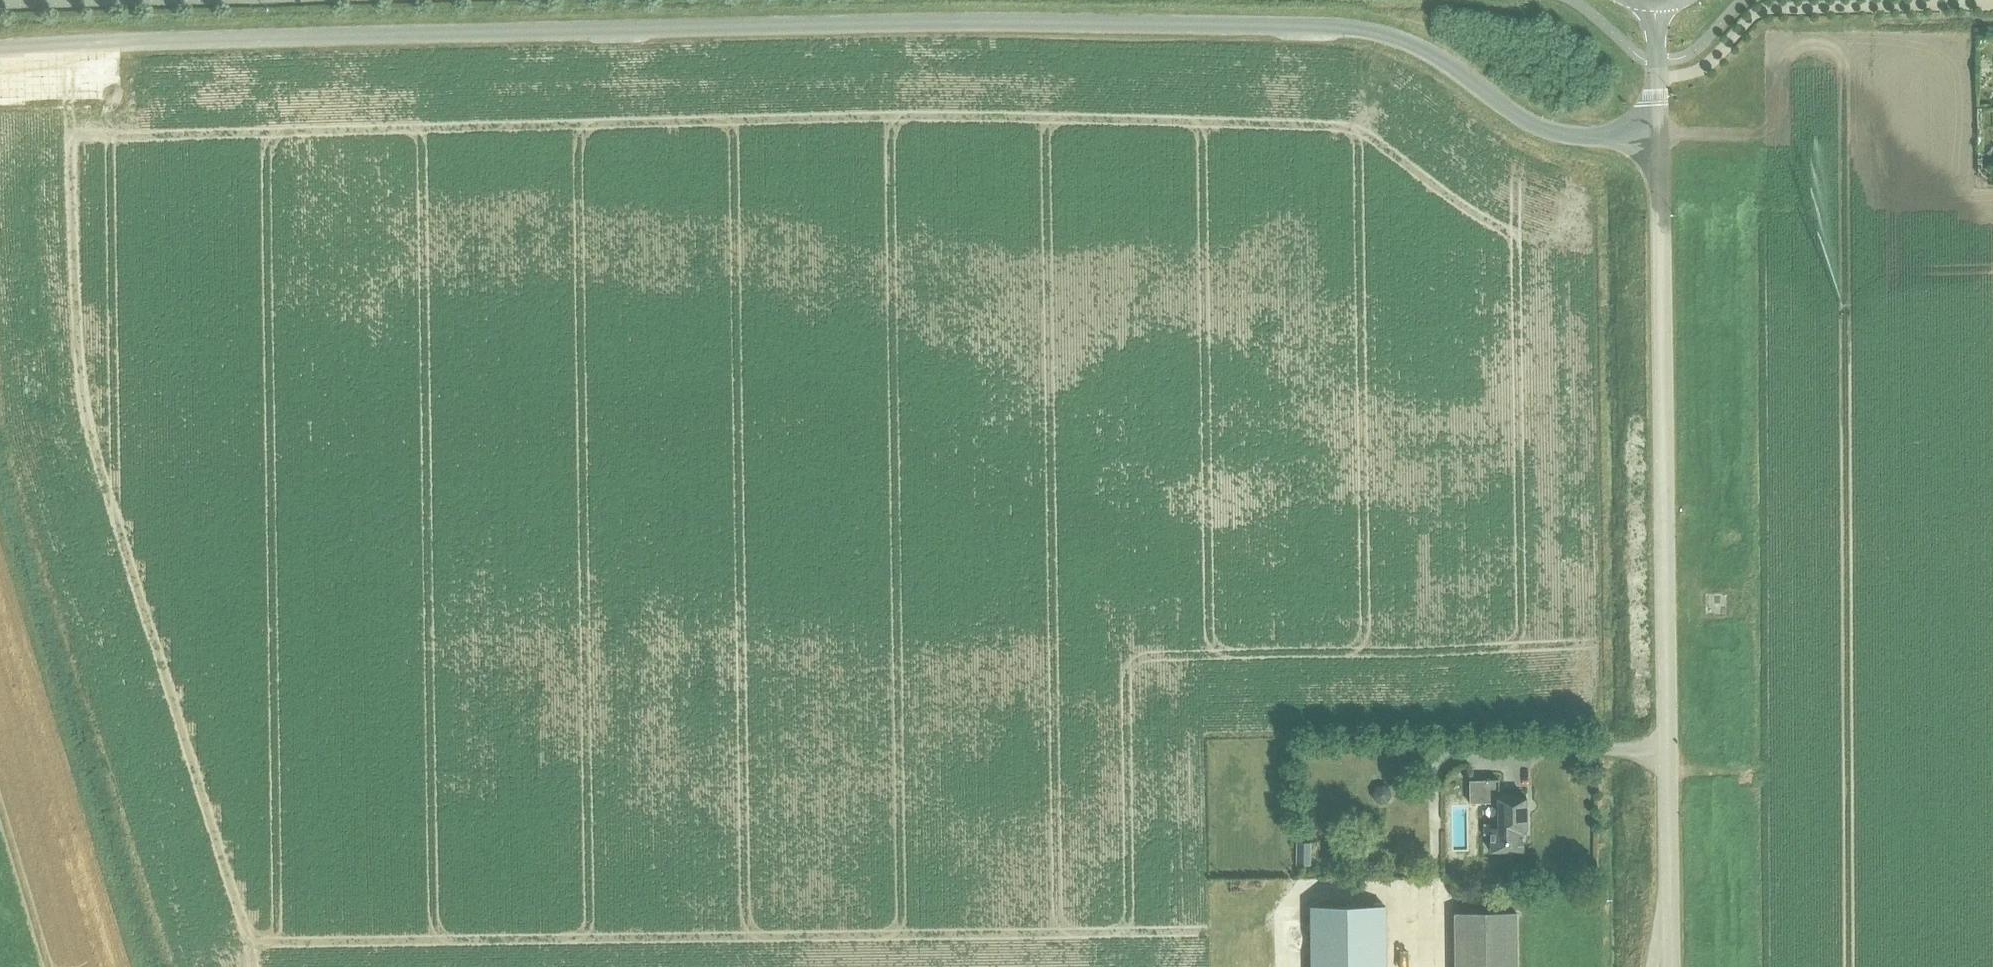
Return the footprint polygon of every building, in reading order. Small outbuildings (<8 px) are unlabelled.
[(1529,832),(1527,792),(1499,793),(1499,777),(1471,778),(1472,801),(1499,801),(1500,827),(1493,827),(1494,851),(1526,850),(1525,832),(1529,832)] [(1378,787),(1375,793),(1377,800),(1383,803),(1389,801),(1393,795),(1391,789),(1385,785),(1378,787)] [(1311,844),(1298,843),(1298,862),(1311,862),(1311,844)] [(1386,905),(1312,906),(1312,966),(1386,966),(1386,905)] [(1515,909),(1454,911),(1456,966),(1516,966),(1515,909)]
